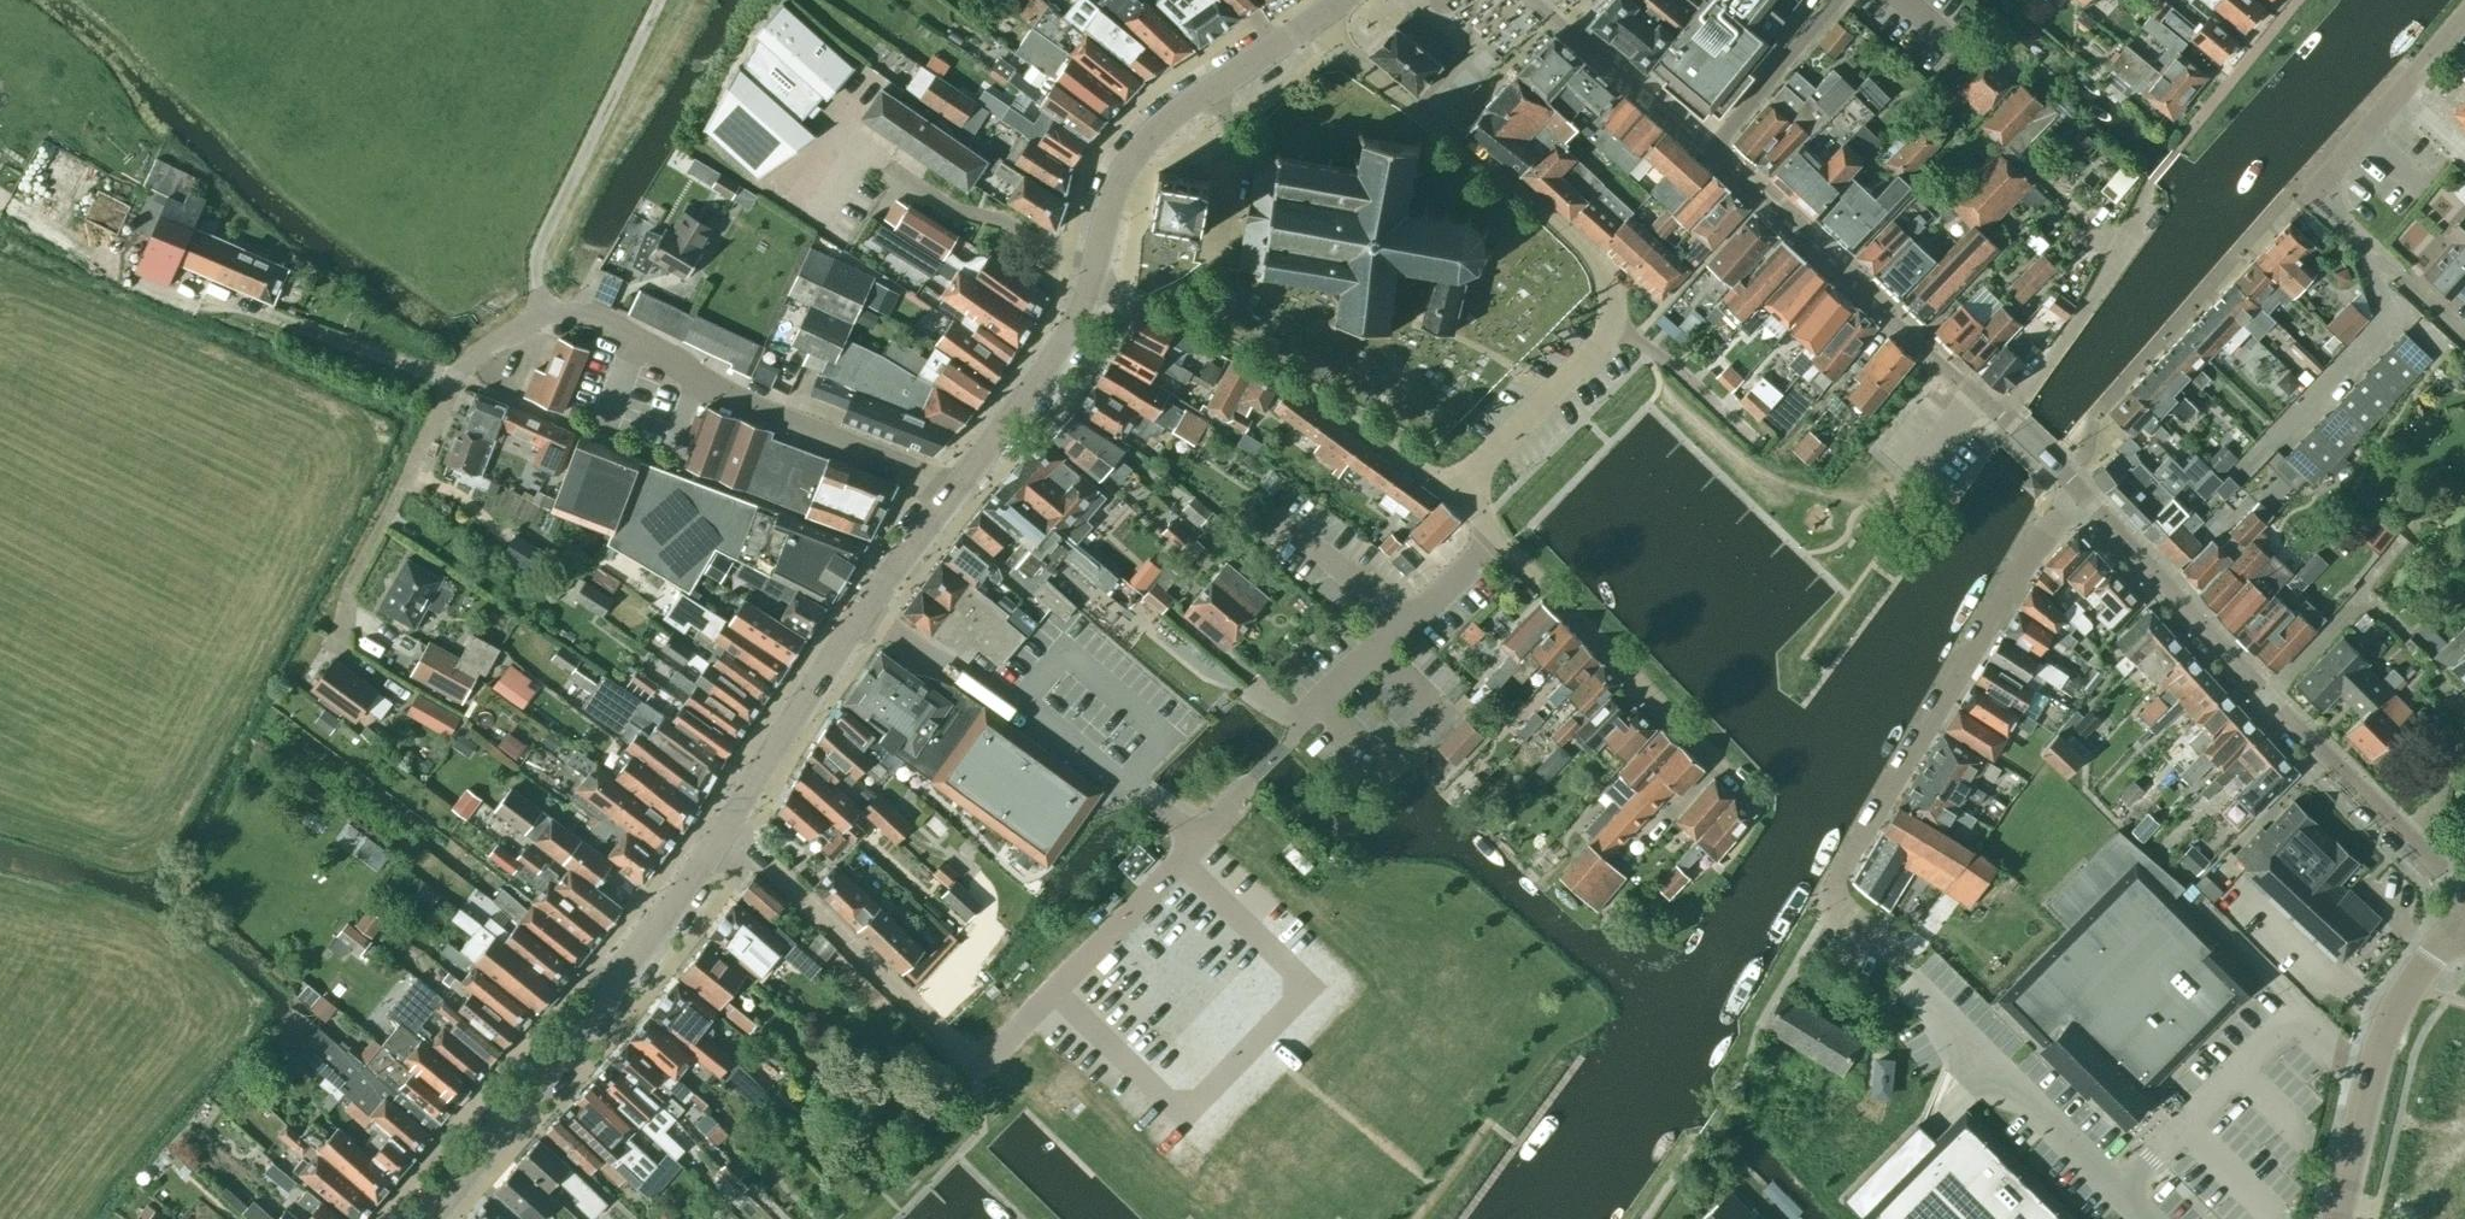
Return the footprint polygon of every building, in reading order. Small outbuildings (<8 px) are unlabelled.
[(1016,13),(1032,24),(1053,41),(1069,54),(1124,98),(1127,94),(1141,81),(1069,20),(1062,14),(1044,0),(1026,0),(1016,13)] [(1062,14),(1069,20),(1141,81),(1142,80),(1146,77),(1167,64),(1123,29),(1094,6),(1087,0),(1075,0),(1062,14)] [(1094,6),(1123,29),(1125,26),(1168,64),(1192,47),(1145,0),(1100,0),(1094,6)] [(1261,3),(1257,0),(1153,0),(1197,44),(1211,34),(1230,21),(1238,15),(1245,11),(1261,3)] [(1590,23),(1645,69),(1650,65),(1665,77),(1661,82),(1703,117),(1710,108),(1719,116),(1754,74),(1750,71),(1776,39),(1774,38),(1771,42),(1767,39),(1784,18),(1768,4),(1771,0),(1610,0),(1590,23)] [(2050,10),(2058,0),(2038,0),(2050,10)] [(2237,41),(2208,16),(2199,28),(2166,0),(2154,0),(2147,9),(2160,20),(2164,15),(2167,17),(2165,19),(2189,40),(2191,38),(2220,62),(2237,41)] [(2265,7),(2256,0),(2202,0),(2212,8),(2213,6),(2245,32),(2265,7)] [(784,3),(783,2),(754,34),(755,35),(756,34),(758,35),(740,69),(739,68),(740,66),(738,65),(703,129),(705,130),(706,128),(714,135),(742,161),(757,175),(756,176),(757,178),(817,135),(816,134),(814,135),(799,122),(824,94),(826,96),(825,98),(827,99),(855,67),(854,66),(852,67),(783,5),(784,3)] [(2095,20),(2083,10),(2076,19),(2088,29),(2095,20)] [(2159,72),(2190,97),(2208,76),(2179,53),(2187,43),(2152,15),(2142,26),(2168,47),(2159,58),(2166,64),(2161,69),(2158,66),(2154,71),(2158,74),(2159,72)] [(1834,56),(1852,34),(1837,22),(1819,44),(1834,56)] [(1021,40),(1013,52),(1053,79),(1106,120),(1108,118),(1118,106),(1124,98),(1069,54),(1053,41),(1032,24),(1024,36),(1021,40)] [(1395,25),(1368,54),(1416,94),(1442,64),(1395,25)] [(952,29),(947,36),(952,40),(960,45),(965,38),(952,29)] [(1517,73),(1568,120),(1585,101),(1599,114),(1619,91),(1554,35),(1517,73)] [(2173,118),(2190,97),(2159,72),(2158,74),(2154,71),(2158,66),(2154,63),(2152,65),(2126,44),(2108,65),(2133,86),(2141,76),(2149,84),(2142,93),(2173,118)] [(1000,57),(993,67),(1016,84),(1090,137),(1097,129),(1106,120),(1053,79),(1045,94),(1023,76),(1014,69),(1014,67),(1000,57)] [(1983,114),(2012,84),(1986,60),(1957,90),(1983,114)] [(967,190),(987,160),(896,99),(903,88),(870,66),(863,76),(881,89),(861,118),(967,190)] [(1833,69),(1814,88),(1796,71),(1733,143),(1755,163),(1771,177),(1855,90),(1833,69)] [(1466,130),(1521,174),(1538,156),(1587,201),(1604,185),(1560,144),(1576,129),(1568,120),(1517,73),(1485,107),(1466,130)] [(931,78),(920,96),(962,124),(976,132),(990,110),(977,102),(969,96),(934,74),(931,78)] [(1867,76),(1855,90),(1771,177),(1813,216),(1835,191),(1851,174),(1859,164),(1866,156),(1879,142),(1863,124),(1889,97),(1867,76)] [(2002,145),(2043,104),(2021,84),(1981,125),(2002,145)] [(1596,129),(1588,137),(1607,154),(1644,113),(1623,95),(1594,127),(1596,129)] [(2454,113),(2464,122),(2464,100),(2454,113)] [(1020,117),(1014,127),(1023,132),(1047,148),(1072,164),(1087,141),(1042,112),(1033,125),(1020,117)] [(1644,113),(1607,154),(1627,173),(1645,155),(1665,173),(1650,189),(1673,213),(1710,172),(1644,113)] [(1851,174),(1835,191),(1840,196),(1821,217),(1851,245),(1910,185),(1905,180),(1940,143),(1913,117),(1878,152),(1886,161),(1885,163),(1897,173),(1875,197),(1851,174)] [(2095,142),(2082,131),(2072,143),(2085,154),(2095,142)] [(1023,132),(1007,157),(1065,193),(1071,166),(1072,164),(1047,148),(1023,132)] [(1486,228),(1485,224),(1480,228),(1468,218),(1471,214),(1468,212),(1465,218),(1449,215),(1450,210),(1445,210),(1444,215),(1426,212),(1427,207),(1424,206),(1423,212),(1407,209),(1410,191),(1416,192),(1416,189),(1410,188),(1414,170),(1420,171),(1420,168),(1414,167),(1417,149),(1423,145),(1420,142),(1415,147),(1365,138),(1361,132),(1358,134),(1362,137),(1358,157),(1353,156),(1352,160),(1357,160),(1356,169),(1329,164),(1330,159),(1327,159),(1326,164),(1300,159),(1301,154),(1297,153),(1296,159),(1280,156),(1275,149),(1273,151),(1274,155),(1258,153),(1238,268),(1258,271),(1253,275),(1255,277),(1263,271),(1279,274),(1278,279),(1282,280),(1283,275),(1309,280),(1308,285),(1311,286),(1312,280),(1339,285),(1338,292),(1332,291),(1331,295),(1338,296),(1334,314),(1326,320),(1329,322),(1334,319),(1383,328),(1388,335),(1393,332),(1388,325),(1391,307),(1397,308),(1397,305),(1392,304),(1395,286),(1400,287),(1401,283),(1395,282),(1399,264),(1415,267),(1414,273),(1419,274),(1421,267),(1434,270),(1420,324),(1453,332),(1465,282),(1463,274),(1475,266),(1479,273),(1482,270),(1478,264),(1485,252),(1491,253),(1492,249),(1487,247),(1482,231),(1486,228)] [(1958,214),(1972,227),(1981,230),(1990,230),(2032,185),(1997,151),(1947,203),(1954,210),(1958,214)] [(1538,156),(1521,174),(1601,246),(1629,217),(1633,212),(1604,185),(1587,201),(1538,156)] [(1055,230),(1065,199),(1003,160),(996,172),(1017,185),(1008,200),(1055,230)] [(272,305),(288,268),(193,226),(207,198),(191,191),(196,178),(155,162),(144,186),(152,190),(135,228),(151,235),(135,271),(168,285),(178,262),(272,305)] [(1199,237),(1209,179),(1158,171),(1150,219),(1188,226),(1188,228),(1190,233),(1194,233),(1194,236),(1199,237)] [(1711,172),(1671,216),(1657,232),(1664,238),(1679,221),(1690,230),(1691,229),(1729,189),(1711,172)] [(740,186),(720,173),(712,186),(732,198),(740,186)] [(1749,208),(1729,189),(1691,229),(1701,238),(1689,251),(1699,261),(1749,208)] [(99,192),(88,215),(117,229),(128,207),(99,192)] [(884,217),(895,224),(894,227),(942,258),(956,267),(1035,323),(1049,297),(992,255),(989,258),(984,257),(979,257),(972,260),(966,261),(961,260),(948,248),(957,234),(909,203),(907,205),(897,198),(884,217)] [(1943,207),(1938,211),(1945,218),(1949,222),(1958,214),(1954,210),(1947,203),(1943,207)] [(672,230),(666,227),(661,236),(646,228),(631,265),(646,273),(654,259),(687,278),(704,249),(693,243),(705,224),(683,211),(672,230)] [(1778,236),(1754,212),(1705,263),(1731,286),(1778,236)] [(2447,234),(2459,246),(2429,278),(2450,298),(2455,292),(2464,301),(2464,214),(2447,234)] [(1876,274),(1914,236),(1913,235),(1924,224),(1915,216),(1903,228),(1893,219),(1856,256),(1876,274)] [(1601,246),(1630,272),(1658,242),(1629,217),(1601,246)] [(944,262),(884,221),(884,222),(885,223),(878,233),(888,240),(887,242),(923,267),(921,269),(933,277),(944,262)] [(2315,273),(2302,261),(2316,247),(2289,222),(2254,260),(2278,282),(2293,295),(2315,273)] [(1981,230),(1972,227),(1938,262),(1902,299),(1926,323),(1999,248),(1981,230)] [(1876,274),(1902,299),(1938,262),(1917,242),(1919,241),(1914,236),(1876,274)] [(1743,322),(1743,323),(1805,259),(1783,239),(1743,281),(1740,280),(1706,316),(1714,324),(1726,313),(1739,326),(1743,322)] [(1689,270),(1658,242),(1630,272),(1662,301),(1689,270)] [(924,379),(916,375),(885,356),(849,340),(857,322),(860,315),(863,308),(877,278),(811,248),(790,294),(812,304),(794,344),(811,352),(805,364),(821,372),(857,389),(856,391),(900,408),(957,429),(976,407),(959,398),(924,379)] [(2056,267),(2041,252),(2006,286),(2021,302),(2056,267)] [(1805,259),(1743,323),(1752,331),(1771,312),(1788,327),(1828,280),(1805,259)] [(1019,347),(1035,323),(956,267),(946,260),(938,271),(953,281),(943,295),(947,297),(968,312),(985,324),(1019,347)] [(2293,296),(2278,282),(2254,260),(2233,282),(2267,313),(2279,300),(2284,305),(2293,296)] [(622,277),(604,269),(591,298),(610,306),(622,277)] [(1799,351),(1790,362),(1802,372),(1812,361),(1823,347),(1822,347),(1831,337),(1857,306),(1830,282),(1804,312),(1790,329),(1806,343),(1799,351)] [(2233,282),(2216,299),(2249,331),(2257,338),(2254,342),(2260,348),(2264,345),(2257,339),(2275,321),(2267,313),(2233,282)] [(1962,303),(1935,331),(1956,352),(2002,304),(1982,284),(1962,303)] [(867,303),(866,304),(874,307),(876,309),(881,311),(888,296),(876,290),(874,289),(867,303)] [(629,312),(639,317),(650,295),(639,290),(629,312)] [(2074,305),(2053,290),(2050,293),(2055,297),(2048,307),(2064,319),(2074,305)] [(650,322),(661,301),(650,295),(639,317),(650,322)] [(968,312),(947,297),(942,306),(963,320),(968,312)] [(2008,298),(2002,304),(1956,352),(1977,371),(2022,324),(2012,314),(2018,308),(2008,298)] [(2232,349),(2249,331),(2216,299),(2200,317),(2232,349)] [(661,327),(672,306),(661,301),(650,322),(661,327)] [(2367,318),(2350,302),(2327,326),(2344,343),(2367,318)] [(672,332),(683,311),(672,306),(661,327),(672,332)] [(1823,347),(1812,361),(1832,380),(1877,326),(1857,306),(1831,337),(1822,347),(1823,347)] [(860,315),(857,322),(865,326),(873,329),(879,316),(871,312),(863,308),(860,315)] [(1657,319),(1655,321),(1680,344),(1704,318),(1693,308),(1677,326),(1663,313),(1657,319)] [(683,338),(694,317),(683,311),(672,332),(683,338)] [(1124,335),(1162,355),(1170,341),(1191,353),(1197,343),(1138,311),(1124,335)] [(968,312),(963,320),(960,324),(1010,362),(1019,347),(985,324),(968,312)] [(694,317),(683,338),(683,340),(695,346),(707,320),(695,315),(694,317)] [(2200,317),(2182,336),(2206,359),(2219,345),(2228,353),(2232,349),(2200,317)] [(707,351),(718,326),(707,320),(695,346),(707,351)] [(1010,362),(960,324),(954,320),(936,347),(951,357),(994,385),(998,379),(1010,362)] [(720,357),(731,331),(718,326),(707,351),(720,357)] [(732,363),(744,337),(731,331),(720,357),(732,363)] [(2390,346),(2418,372),(2431,358),(2403,332),(2390,346)] [(2328,339),(2326,342),(2323,345),(2331,352),(2341,341),(2333,334),(2328,339)] [(1191,372),(1162,355),(1124,335),(1111,358),(1119,363),(1150,381),(1159,367),(1164,370),(1163,371),(1185,383),(1191,372)] [(2206,359),(2182,336),(2166,353),(2188,376),(2200,388),(2208,378),(2196,367),(2201,362),(2204,366),(2208,361),(2206,359)] [(534,399),(562,412),(589,350),(560,337),(545,372),(536,368),(525,395),(534,399)] [(751,376),(764,347),(744,337),(732,363),(730,366),(751,376)] [(1868,372),(1854,388),(1874,406),(1915,360),(1889,337),(1863,367),(1868,372)] [(896,340),(885,356),(916,375),(924,379),(926,377),(933,383),(935,381),(960,397),(959,398),(976,407),(991,389),(994,385),(951,357),(949,359),(935,351),(930,361),(896,340)] [(2038,347),(2030,340),(2017,354),(2006,345),(1981,374),(2001,392),(2005,387),(2008,390),(2022,373),(2019,371),(2027,362),(2026,361),(2038,347)] [(2324,366),(2295,340),(2289,347),(2317,373),(2324,366)] [(2377,360),(2405,386),(2418,372),(2390,346),(2377,360)] [(2166,353),(2147,372),(2130,391),(2157,417),(2162,412),(2171,412),(2181,422),(2185,422),(2195,412),(2195,408),(2183,396),(2183,392),(2178,387),(2188,376),(2166,353)] [(1111,358),(1094,387),(1154,421),(1155,420),(1171,392),(1150,381),(1119,363),(1111,358)] [(1220,367),(1208,360),(1199,376),(1212,383),(1220,367)] [(2364,374),(2392,400),(2405,386),(2377,360),(2364,374)] [(1253,370),(1233,361),(1207,405),(1226,417),(1227,417),(1253,370)] [(1743,379),(1728,364),(1715,377),(1730,392),(1743,379)] [(1278,383),(1253,370),(1227,417),(1225,421),(1244,431),(1251,418),(1245,415),(1251,405),(1262,410),(1278,383)] [(857,389),(821,372),(821,374),(817,372),(808,394),(848,409),(843,419),(935,454),(950,437),(957,429),(907,411),(900,408),(856,391),(857,389)] [(2351,389),(2379,415),(2393,401),(2392,400),(2364,374),(2363,374),(2364,375),(2351,389)] [(1758,399),(1768,408),(1781,394),(1771,385),(1758,399)] [(1163,425),(1155,420),(1154,421),(1094,387),(1074,411),(1121,440),(1129,427),(1146,437),(1150,431),(1157,436),(1163,425)] [(2338,403),(2366,429),(2379,415),(2351,389),(2338,403)] [(1316,442),(1311,449),(1341,470),(1346,463),(1362,442),(1297,396),(1287,390),(1272,410),(1316,442)] [(2154,421),(2157,417),(2130,391),(2109,413),(2132,434),(2116,449),(2120,455),(2121,457),(2138,447),(2129,438),(2140,425),(2150,433),(2152,431),(2162,440),(2168,433),(2154,421)] [(494,438),(499,425),(498,425),(507,404),(476,392),(462,427),(463,427),(461,431),(457,429),(444,461),(481,475),(496,439),(494,438)] [(1754,397),(1746,406),(1761,420),(1769,411),(1754,397)] [(2325,416),(2351,442),(2352,443),(2366,429),(2338,403),(2325,416)] [(498,425),(499,425),(541,443),(533,463),(558,473),(575,433),(507,404),(498,425)] [(749,491),(769,436),(771,430),(706,406),(683,466),(749,491)] [(1192,445),(1206,422),(1186,409),(1171,432),(1192,445)] [(1127,445),(1121,440),(1074,411),(1062,426),(1113,463),(1116,465),(1121,466),(1128,472),(1132,468),(1118,457),(1127,445)] [(2351,442),(2325,416),(2324,415),(2311,429),(2338,456),(2351,442)] [(1113,463),(1062,426),(1051,439),(1099,480),(1108,468),(1112,471),(1109,474),(1120,482),(1128,472),(1121,466),(1116,465),(1113,463)] [(2297,443),(2325,470),(2338,456),(2311,429),(2297,443)] [(1822,441),(1809,430),(1793,448),(1806,459),(1822,441)] [(863,546),(722,492),(579,436),(551,509),(610,533),(607,543),(646,566),(667,579),(689,594),(716,550),(771,575),(769,579),(826,605),(835,591),(845,576),(848,571),(863,546)] [(769,436),(749,491),(807,512),(806,513),(869,536),(896,483),(829,457),(828,458),(769,436)] [(1024,457),(1004,481),(1075,540),(1090,523),(1077,513),(1097,489),(1062,458),(1065,454),(1047,438),(1024,457)] [(1438,498),(1399,469),(1362,442),(1346,463),(1400,502),(1408,509),(1410,510),(1421,518),(1438,498)] [(2312,484),(2325,470),(2297,443),(2284,457),(2312,484)] [(2224,445),(2205,463),(2205,464),(2217,475),(2219,477),(2237,458),(2225,446),(2224,445)] [(2104,493),(2141,528),(2169,500),(2175,494),(2173,493),(2187,480),(2204,498),(2222,480),(2219,477),(2217,475),(2205,464),(2205,463),(2195,454),(2182,468),(2168,456),(2151,475),(2137,462),(2133,453),(2140,448),(2138,447),(2121,457),(2120,455),(2091,473),(2104,493)] [(2031,475),(2019,488),(2032,499),(2044,487),(2031,475)] [(2226,476),(2213,489),(2216,491),(2220,496),(2224,500),(2239,485),(2228,475),(2226,476)] [(1279,484),(1278,485),(1287,492),(1293,485),(1283,478),(1279,484)] [(983,506),(1011,532),(1028,547),(1007,571),(1063,619),(1076,604),(1045,578),(1055,566),(1053,565),(1061,555),(1099,587),(1112,572),(1075,540),(1004,481),(983,506)] [(554,496),(537,489),(532,501),(549,508),(554,496)] [(1210,510),(1193,496),(1182,509),(1199,523),(1210,510)] [(2169,500),(2141,528),(2155,543),(2177,520),(2183,514),(2169,500)] [(1461,520),(1442,501),(1409,534),(1426,551),(1461,520)] [(2212,539),(2182,570),(2190,577),(2187,580),(2198,591),(2258,530),(2272,514),(2258,501),(2229,531),(2233,534),(2220,547),(2212,539)] [(1395,508),(1394,510),(1396,511),(1399,513),(1403,516),(1405,517),(1410,510),(1408,509),(1400,502),(1395,508)] [(994,553),(1011,532),(983,506),(964,528),(994,553)] [(2396,513),(2388,521),(2397,530),(2405,522),(2396,513)] [(2394,532),(2377,519),(2361,539),(2377,552),(2394,532)] [(1190,536),(1171,520),(1161,532),(1180,548),(1190,536)] [(2177,520),(2155,543),(2179,567),(2201,544),(2190,533),(2177,520)] [(2045,564),(2032,586),(2048,600),(2067,578),(2097,545),(2096,545),(2079,527),(2045,564)] [(2258,530),(2198,591),(2217,612),(2239,588),(2234,582),(2249,568),(2254,572),(2257,569),(2257,570),(2270,557),(2261,549),(2269,541),(2258,530)] [(596,549),(595,532),(579,533),(580,550),(596,549)] [(546,553),(515,533),(502,553),(534,573),(546,553)] [(1378,546),(1387,554),(1399,542),(1390,534),(1378,546)] [(962,535),(941,561),(975,588),(985,576),(995,584),(1000,577),(996,568),(993,565),(995,562),(962,535)] [(1196,539),(1171,569),(1177,574),(1179,575),(1205,546),(1196,539)] [(636,583),(643,568),(604,544),(595,558),(636,583)] [(2091,590),(2116,565),(2097,545),(2067,578),(2094,607),(2101,601),(2091,590)] [(717,552),(716,553),(716,554),(705,572),(721,582),(730,565),(733,561),(717,552)] [(1404,574),(1412,564),(1398,553),(1390,562),(1404,574)] [(1142,573),(1122,557),(1111,570),(1132,586),(1142,573)] [(442,578),(407,558),(379,606),(414,627),(442,578)] [(975,588),(941,561),(901,612),(965,663),(977,648),(998,666),(1024,636),(1036,623),(1014,604),(1006,613),(975,588)] [(1266,599),(1224,564),(1182,614),(1224,650),(1266,599)] [(1167,565),(1154,581),(1164,590),(1177,574),(1171,569),(1168,566),(1167,565)] [(2113,633),(2137,609),(2146,600),(2134,587),(2135,586),(2116,565),(2091,590),(2101,601),(2105,605),(2094,615),(2113,633)] [(619,581),(598,567),(591,577),(612,591),(619,581)] [(2239,588),(2217,612),(2235,631),(2273,592),(2276,589),(2279,586),(2266,573),(2264,576),(2257,570),(2257,569),(2254,572),(2249,568),(2234,582),(2239,588)] [(826,607),(768,579),(763,588),(779,598),(781,596),(790,602),(783,616),(809,633),(826,607)] [(602,615),(613,599),(585,580),(574,597),(602,615)] [(699,632),(775,683),(790,661),(730,622),(681,593),(666,581),(648,607),(685,633),(690,626),(699,632)] [(1173,597),(1164,590),(1154,581),(1142,596),(1161,612),(1173,597)] [(2048,600),(2032,586),(2018,609),(2059,632),(2058,637),(2067,645),(2068,644),(2070,647),(2074,641),(2071,639),(2072,637),(2069,634),(2074,627),(2071,624),(2065,618),(2062,615),(2052,606),(2052,604),(2048,600)] [(2273,592),(2235,631),(2255,651),(2276,671),(2315,628),(2293,609),(2291,611),(2279,598),(2282,595),(2276,589),(2273,592)] [(730,622),(790,661),(807,637),(744,599),(730,622)] [(1514,669),(1560,618),(1542,600),(1497,644),(1507,654),(1484,681),(1493,690),(1511,672),(1514,669)] [(2065,618),(2071,624),(2071,623),(2082,612),(2083,610),(2075,602),(2062,615),(2065,618)] [(2171,627),(2152,607),(2115,642),(2125,653),(2114,664),(2123,674),(2135,663),(2171,627)] [(2018,609),(2004,632),(2039,655),(2046,643),(2062,652),(2067,645),(2058,637),(2059,632),(2018,609)] [(2071,623),(2071,624),(2074,627),(2081,634),(2083,635),(2085,633),(2091,627),(2091,621),(2082,612),(2071,623)] [(1581,641),(1560,618),(1514,669),(1511,672),(1521,681),(1540,660),(1552,673),(1553,672),(1581,641)] [(2437,635),(2423,622),(2415,631),(2429,644),(2437,635)] [(2432,654),(2451,664),(2464,679),(2464,622),(2432,654)] [(2157,681),(2190,648),(2171,627),(2135,663),(2145,673),(2148,670),(2157,681)] [(775,683),(699,632),(694,638),(713,652),(707,662),(708,663),(762,702),(775,683)] [(484,673),(498,647),(472,634),(459,658),(428,641),(410,674),(462,702),(479,670),(484,673)] [(2365,665),(2369,662),(2342,635),(2295,683),(2321,709),(2339,692),(2338,691),(2365,665)] [(2044,663),(2039,660),(2002,636),(1988,658),(2026,681),(2034,669),(2060,685),(2065,677),(2067,674),(2045,660),(2044,663)] [(684,664),(692,652),(669,637),(661,649),(684,664)] [(1557,706),(1566,696),(1600,661),(1581,641),(1553,672),(1562,681),(1548,697),(1557,706)] [(614,740),(626,748),(699,803),(708,789),(722,763),(725,758),(691,734),(690,734),(674,723),(606,677),(600,685),(574,668),(581,658),(560,644),(551,657),(571,671),(568,677),(593,694),(582,708),(619,733),(614,740)] [(2176,701),(2208,669),(2190,648),(2157,681),(2166,690),(2159,697),(2157,694),(2138,712),(2149,724),(2151,725),(2176,701)] [(882,649),(845,700),(885,729),(877,740),(886,747),(885,747),(887,749),(929,779),(928,780),(1025,850),(1019,858),(1039,872),(1045,864),(1047,865),(1101,791),(984,707),(983,708),(951,685),(941,697),(912,676),(914,673),(911,672),(911,670),(882,649)] [(2036,688),(2026,681),(1988,658),(1974,682),(2021,712),(2022,712),(2036,688)] [(333,659),(312,688),(354,719),(364,706),(380,717),(391,702),(376,690),(333,659)] [(1622,683),(1600,661),(1566,696),(1577,708),(1551,736),(1561,745),(1575,731),(1587,718),(1608,697),(1622,683)] [(531,678),(508,663),(492,687),(522,707),(533,690),(526,685),(531,678)] [(708,663),(695,682),(750,720),(754,713),(762,702),(708,663)] [(2102,673),(2091,665),(2078,683),(2089,691),(2102,673)] [(2389,689),(2390,690),(2402,677),(2392,667),(2380,680),(2365,665),(2338,691),(2339,692),(2362,715),(2362,716),(2389,689)] [(658,684),(638,669),(631,679),(651,693),(658,684)] [(2195,722),(2226,689),(2208,669),(2176,701),(2151,725),(2149,724),(2147,726),(2155,734),(2182,708),(2195,722)] [(737,739),(750,720),(695,682),(678,670),(671,680),(691,695),(685,703),(687,705),(737,739)] [(2060,685),(2058,688),(2070,696),(2077,685),(2065,677),(2060,685)] [(1974,682),(1959,706),(2006,737),(2015,723),(2030,732),(2037,721),(2022,712),(2021,712),(1974,682)] [(2209,742),(2210,743),(2243,710),(2244,711),(2245,709),(2226,689),(2195,722),(2203,731),(2189,743),(2198,753),(2209,742)] [(2411,711),(2390,690),(2389,689),(2362,716),(2362,715),(2345,732),(2371,759),(2402,728),(2398,724),(2411,711)] [(459,715),(416,692),(405,712),(448,736),(459,715)] [(1485,699),(1480,693),(1474,694),(1468,699),(1477,707),(1485,699)] [(1587,718),(1575,731),(1596,752),(1606,741),(1624,760),(1656,728),(1635,706),(1626,714),(1608,697),(1587,718)] [(845,700),(833,717),(873,757),(876,760),(887,749),(885,747),(886,747),(877,740),(885,729),(845,700)] [(687,705),(674,723),(690,734),(691,734),(725,758),(726,756),(737,739),(687,705)] [(2006,737),(1959,706),(1945,729),(1993,758),(2006,737)] [(340,720),(323,708),(314,721),(330,733),(340,720)] [(2082,715),(2084,716),(2074,727),(2084,736),(2100,719),(2088,708),(2082,715)] [(2084,716),(2082,715),(2075,709),(2056,731),(2057,732),(2040,751),(2046,757),(2067,776),(2085,757),(2063,738),(2074,727),(2084,716)] [(1542,719),(1533,710),(1513,730),(1523,739),(1542,719)] [(2210,743),(2198,754),(2180,774),(2191,785),(2213,762),(2221,770),(2227,765),(2262,730),(2244,711),(2243,710),(2210,743)] [(873,757),(833,717),(817,742),(856,778),(864,768),(877,779),(886,768),(876,760),(873,757)] [(1463,719),(1437,747),(1454,763),(1481,735),(1463,719)] [(474,736),(462,728),(451,745),(467,756),(476,743),(471,740),(474,736)] [(561,739),(547,729),(540,739),(555,749),(561,739)] [(1620,810),(1619,809),(1679,745),(1661,729),(1619,774),(1604,792),(1613,799),(1592,823),(1588,820),(1581,827),(1594,838),(1620,810)] [(2227,765),(2198,793),(2206,800),(2233,774),(2244,786),(2245,785),(2282,750),(2264,730),(2227,765)] [(1928,757),(1972,785),(1980,773),(1992,781),(1999,769),(1988,761),(1943,733),(1928,757)] [(856,778),(817,742),(806,759),(832,783),(840,775),(850,785),(856,778)] [(1679,745),(1619,809),(1620,810),(1594,838),(1559,877),(1596,910),(1626,876),(1608,860),(1673,788),(1680,794),(1704,768),(1679,745)] [(1569,755),(1560,747),(1549,759),(1559,767),(1569,755)] [(611,818),(661,857),(683,828),(619,778),(616,776),(595,760),(594,761),(576,748),(566,761),(585,775),(570,796),(599,819),(604,813),(611,818)] [(699,803),(626,748),(616,762),(622,767),(616,776),(619,778),(683,828),(699,803)] [(2282,750),(2235,795),(2255,816),(2301,771),(2282,750)] [(1957,809),(1954,816),(1971,826),(1976,817),(1959,806),(1962,802),(1966,794),(1976,800),(1982,791),(1972,785),(1928,757),(1914,780),(1957,809)] [(806,759),(792,786),(854,843),(865,831),(852,819),(861,810),(832,783),(806,759)] [(2164,766),(2158,759),(2135,782),(2133,780),(2118,794),(2129,805),(2144,790),(2142,788),(2164,766)] [(1713,820),(1733,797),(1714,778),(1676,820),(1694,840),(1694,843),(1674,864),(1676,865),(1655,887),(1667,899),(1688,877),(1681,871),(1698,852),(1696,850),(1700,847),(1714,860),(1733,840),(1713,820)] [(1953,815),(1954,816),(1957,809),(1914,780),(1899,804),(1899,805),(1943,831),(1953,815)] [(481,798),(467,787),(451,807),(465,818),(481,798)] [(849,839),(791,787),(778,811),(811,840),(819,830),(830,840),(821,849),(832,859),(849,839)] [(569,869),(593,887),(611,863),(596,851),(511,788),(493,811),(569,869)] [(898,842),(912,826),(876,794),(862,810),(898,842)] [(1754,817),(1733,797),(1713,820),(1733,840),(1754,817)] [(2345,890),(2337,882),(2357,861),(2334,840),(2314,861),(2296,844),(2316,823),(2292,801),(2263,832),(2260,829),(2235,856),(2247,867),(2245,869),(2341,959),(2379,918),(2360,900),(2369,891),(2356,879),(2345,890)] [(1943,831),(1899,805),(1851,879),(1888,911),(1914,871),(1971,907),(1997,866),(1943,831)] [(2131,830),(2143,841),(2159,824),(2148,812),(2131,830)] [(604,813),(599,819),(592,828),(605,838),(611,830),(621,838),(607,855),(642,883),(661,857),(611,818),(604,813)] [(948,826),(935,813),(925,824),(938,836),(948,826)] [(2184,888),(2117,831),(2042,906),(2069,933),(2000,1003),(2036,1039),(2118,1119),(2149,1088),(2146,1085),(2233,996),(2239,1002),(2258,983),(2173,900),(2184,888)] [(373,840),(362,854),(378,867),(379,868),(391,853),(390,852),(374,839),(373,840)] [(531,902),(532,903),(590,948),(607,927),(548,883),(536,874),(515,858),(516,856),(497,842),(489,854),(512,872),(515,869),(541,890),(531,902)] [(2209,860),(2191,843),(2178,858),(2196,874),(2209,860)] [(1153,858),(1138,844),(1119,864),(1134,878),(1138,874),(1135,872),(1147,860),(1149,862),(1153,858)] [(623,907),(593,887),(569,869),(559,881),(555,878),(557,875),(543,865),(546,861),(524,845),(516,856),(515,858),(536,874),(548,883),(607,927),(623,907)] [(957,872),(944,861),(933,873),(946,885),(957,872)] [(925,949),(835,864),(815,886),(903,971),(915,983),(956,937),(949,931),(926,956),(922,952),(925,949)] [(2204,871),(2194,881),(2211,897),(2221,887),(2204,871)] [(771,921),(773,921),(787,902),(755,874),(741,893),(771,921)] [(942,895),(969,919),(982,904),(956,880),(942,895)] [(440,893),(423,881),(416,891),(432,903),(440,893)] [(590,948),(532,903),(527,909),(509,894),(502,889),(493,899),(500,905),(519,922),(518,923),(574,968),(590,948)] [(741,893),(734,902),(708,939),(748,973),(757,981),(780,952),(797,965),(807,954),(803,951),(804,950),(773,921),(771,921),(741,893)] [(385,919),(369,906),(355,922),(371,936),(385,919)] [(460,909),(452,919),(471,935),(460,949),(473,960),(472,961),(536,1010),(559,984),(481,925),(460,909)] [(481,925),(559,984),(564,979),(574,968),(518,923),(511,933),(494,921),(488,916),(481,925)] [(370,938),(347,920),(337,933),(360,951),(370,938)] [(819,933),(804,950),(803,951),(807,954),(819,966),(835,948),(819,933)] [(726,1000),(748,973),(708,939),(680,975),(728,1014),(728,1015),(752,1034),(758,1026),(726,1000)] [(536,1010),(472,961),(448,942),(441,951),(463,969),(465,967),(469,971),(460,983),(519,1029),(536,1010)] [(337,976),(329,968),(318,980),(326,988),(337,976)] [(458,1009),(503,1047),(519,1029),(460,983),(455,979),(448,972),(441,979),(450,986),(451,985),(463,995),(464,993),(468,997),(458,1009)] [(452,1026),(447,1032),(488,1065),(503,1047),(458,1009),(441,995),(420,979),(410,992),(452,1026)] [(666,994),(650,1015),(695,1053),(721,1074),(735,1057),(701,1029),(716,1011),(677,979),(666,994)] [(337,1006),(322,993),(308,1008),(324,1022),(337,1006)] [(1840,1073),(1859,1041),(1783,995),(1764,1026),(1840,1073)] [(384,1009),(369,996),(361,1006),(376,1018),(384,1009)] [(650,1015),(631,1038),(667,1067),(663,1071),(662,1071),(666,1077),(664,1081),(672,1089),(685,1103),(695,1094),(676,1073),(695,1053),(650,1015)] [(473,1083),(488,1065),(447,1032),(441,1027),(429,1041),(425,1038),(427,1035),(416,1027),(410,1035),(397,1024),(380,1045),(380,1046),(410,1070),(412,1068),(456,1104),(474,1083),(473,1083)] [(372,1117),(414,1155),(430,1137),(428,1134),(389,1102),(394,1095),(343,1052),(318,1031),(299,1054),(325,1076),(319,1083),(329,1092),(337,1099),(343,1092),(353,1100),(358,1105),(372,1117)] [(350,1045),(343,1052),(394,1095),(389,1102),(428,1134),(438,1122),(439,1123),(456,1104),(412,1068),(410,1070),(380,1046),(380,1045),(372,1039),(360,1054),(350,1045)] [(628,1042),(612,1060),(638,1085),(658,1104),(659,1102),(675,1117),(684,1107),(668,1094),(672,1089),(664,1081),(666,1077),(662,1071),(663,1071),(628,1042)] [(1895,1058),(1875,1056),(1871,1097),(1891,1099),(1895,1058)] [(612,1060),(593,1082),(620,1105),(640,1126),(646,1131),(663,1147),(668,1141),(668,1136),(656,1124),(667,1113),(657,1105),(653,1100),(638,1085),(612,1060)] [(580,1097),(560,1116),(621,1173),(636,1187),(656,1165),(629,1138),(640,1126),(620,1105),(593,1082),(580,1097)] [(337,1099),(329,1092),(317,1105),(324,1112),(337,1099)] [(351,1103),(345,1109),(349,1113),(350,1114),(364,1126),(371,1119),(372,1118),(372,1117),(358,1105),(353,1100),(351,1103)] [(1842,1199),(1863,1218),(2076,1218),(1966,1109),(1876,1199),(1860,1184),(1919,1124),(1918,1123),(1842,1199)] [(560,1116),(544,1131),(589,1173),(598,1164),(614,1180),(621,1173),(560,1116)] [(372,1156),(393,1177),(400,1170),(414,1155),(372,1118),(371,1119),(364,1126),(371,1133),(360,1146),(372,1156)] [(310,1145),(376,1200),(394,1178),(393,1177),(372,1156),(360,1146),(337,1126),(327,1138),(322,1134),(322,1131),(311,1122),(301,1135),(311,1143),(310,1145)] [(717,1143),(729,1132),(720,1122),(708,1132),(717,1143)] [(310,1145),(285,1125),(279,1133),(303,1153),(305,1152),(312,1158),(309,1162),(303,1157),(294,1169),(353,1218),(360,1218),(367,1211),(376,1200),(310,1145)] [(537,1139),(517,1164),(548,1191),(559,1180),(579,1199),(576,1203),(593,1218),(607,1204),(588,1186),(587,1185),(537,1139)] [(177,1154),(172,1160),(181,1167),(180,1169),(179,1169),(179,1170),(186,1176),(193,1168),(177,1154)] [(744,1171),(729,1158),(720,1168),(735,1181),(744,1171)] [(273,1163),(268,1168),(291,1189),(298,1181),(275,1161),(273,1163)] [(488,1201),(508,1218),(540,1218),(557,1200),(548,1191),(517,1164),(495,1189),(497,1192),(488,1201)] [(286,1209),(277,1218),(254,1199),(248,1206),(226,1187),(220,1193),(242,1212),(242,1213),(250,1218),(298,1218),(286,1209)] [(308,1218),(345,1218),(322,1200),(321,1201),(306,1189),(297,1200),(313,1212),(308,1218)] [(1730,1192),(1701,1218),(1755,1218),(1730,1192)] [(488,1201),(486,1199),(470,1218),(508,1218),(488,1201)] [(148,1204),(137,1218),(139,1218),(167,1218),(148,1204)]
